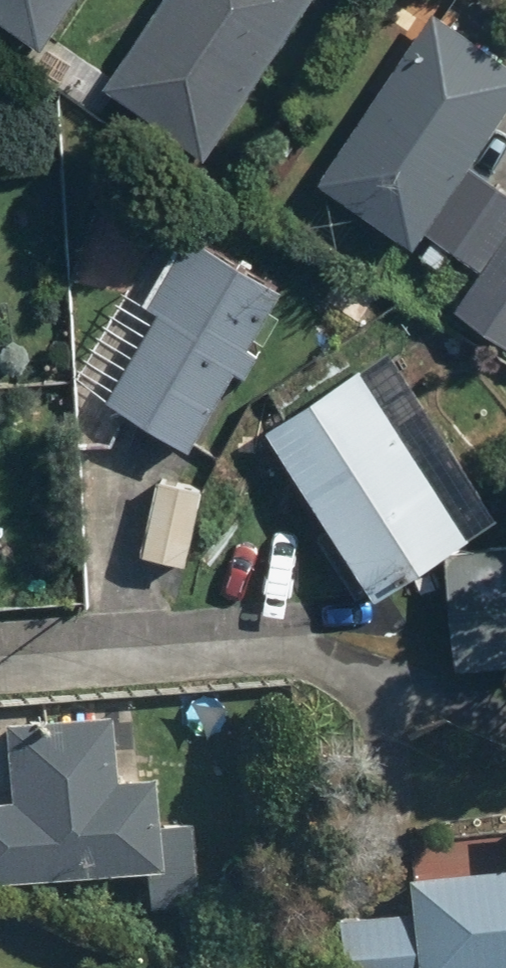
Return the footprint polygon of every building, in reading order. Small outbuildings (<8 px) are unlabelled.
[(45,45),(74,0),(0,0),(0,17),(45,45)] [(94,96),(199,161),(298,0),(154,0),(94,96)] [(310,192),(462,287),(443,316),(505,356),(505,208),(463,181),(505,113),(505,66),(422,13),(310,192)] [(279,300),(180,238),(90,382),(189,444),(279,300)] [(393,335),(251,419),(363,607),(505,523),(393,335)] [(181,569),(195,486),(148,478),(134,561),(181,569)] [(505,658),(505,549),(479,552),(434,603),(440,665),(505,658)] [(13,714),(14,793),(0,793),(0,874),(148,871),(148,900),(202,899),(200,807),(167,808),(166,769),(118,770),(117,712),(13,714)] [(497,820),(502,871),(392,881),(396,922),(324,928),(327,967),(505,967),(505,819),(497,820)]
